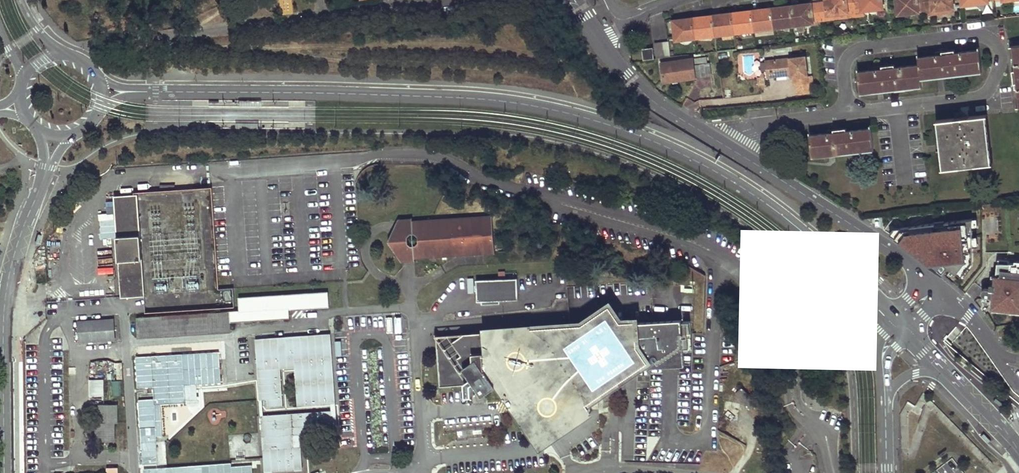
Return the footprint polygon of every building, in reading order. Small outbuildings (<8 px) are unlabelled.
[(819,3),(821,21),(830,19),(829,14),(849,12),(850,17),(857,16),(855,0),(827,0),(827,2),(819,3)] [(857,16),(866,15),(865,10),(884,8),(883,0),(855,0),(857,16)] [(897,0),(899,14),(926,11),(925,0),(898,0),(897,0)] [(926,11),(927,15),(936,14),(935,10),(954,8),(953,0),(925,0),(926,11)] [(800,10),(792,11),(794,26),(815,24),(814,21),(821,21),(819,3),(799,6),(800,10)] [(780,12),(773,13),(775,28),(794,26),(792,11),(791,7),(786,7),(780,8),(780,12)] [(761,15),(753,15),(755,31),(775,28),(773,13),(772,9),(760,11),(761,15)] [(741,17),(733,18),(735,33),(755,31),(753,15),(753,12),(741,13),(741,17)] [(722,20),(714,21),(716,35),(735,33),(733,18),(733,14),(721,15),(722,20)] [(702,22),(694,23),(696,38),(716,35),(714,21),(713,16),(702,18),(702,22)] [(683,24),(675,25),(677,40),(696,38),(694,23),(694,19),(683,20),(683,24)] [(658,59),(671,57),(669,42),(656,44),(658,59)] [(654,48),(643,49),(645,60),(655,59),(654,48)] [(876,71),(859,73),(861,93),(921,86),(920,79),(982,72),(979,52),(956,55),(955,52),(936,54),(936,57),(919,59),(919,67),(895,69),(895,66),(876,68),(876,71)] [(806,57),(775,60),(776,74),(791,72),(792,77),(792,79),(794,79),(795,87),(797,86),(809,85),(808,77),(806,57)] [(693,59),(662,64),(665,83),(706,77),(704,66),(704,65),(705,65),(705,58),(693,60),(693,59)] [(810,93),(809,85),(797,86),(798,94),(810,93)] [(986,116),(941,121),(946,170),(992,165),(986,116)] [(829,134),(810,137),(813,157),(874,150),(872,130),(848,132),(848,129),(829,132),(829,134)] [(114,196),(121,297),(144,295),(137,195),(134,195),(114,196)] [(494,245),(491,215),(480,216),(482,246),(494,245)] [(482,246),(480,216),(472,216),(474,246),(458,247),(454,252),(432,253),(418,242),(414,245),(411,245),(407,242),(407,236),(409,234),(413,233),(413,226),(422,225),(432,221),(441,225),(451,220),(451,218),(412,221),(412,217),(398,218),(387,240),(401,262),(415,261),(415,258),(494,253),(494,245),(482,246)] [(474,246),(472,216),(451,218),(451,220),(441,225),(432,221),(422,225),(413,226),(413,233),(415,233),(417,236),(418,242),(432,253),(454,252),(458,247),(474,246)] [(967,265),(964,230),(909,236),(902,245),(933,268),(967,265)] [(993,310),(1005,312),(1005,309),(1009,310),(1009,312),(1018,313),(1018,261),(1015,260),(1015,263),(998,261),(995,283),(990,282),(990,287),(985,287),(982,289),(981,291),(982,294),(984,296),(994,297),(993,310)] [(517,277),(476,279),(476,300),(518,299),(517,277)] [(168,279),(169,288),(181,288),(181,278),(168,279)] [(239,310),(229,311),(230,320),(287,316),(287,308),(327,305),(326,292),(238,297),(239,310)] [(612,301),(588,318),(594,326),(628,323),(612,301)] [(228,311),(136,316),(137,335),(230,329),(228,311)] [(376,327),(376,317),(363,318),(363,328),(376,327)] [(384,333),(399,333),(398,317),(391,318),(391,317),(384,317),(384,333)] [(685,364),(681,319),(628,323),(594,326),(588,318),(583,322),(576,327),(579,330),(575,333),(567,323),(559,329),(555,324),(547,330),(543,325),(535,331),(531,326),(523,332),(520,327),(512,333),(508,328),(500,334),(496,329),(488,335),(484,330),(476,336),(472,331),(464,337),(460,332),(452,338),(448,333),(440,339),(436,334),(434,331),(433,332),(437,338),(445,349),(438,357),(440,386),(476,384),(483,395),(497,386),(490,376),(492,374),(498,370),(525,411),(571,381),(573,378),(574,377),(574,373),(574,369),(582,364),(589,374),(587,371),(592,367),(599,365),(600,371),(616,370),(642,368),(685,364)] [(112,319),(76,321),(78,342),(113,339),(112,319)] [(576,327),(583,322),(567,323),(575,333),(579,330),(576,327)] [(284,336),(254,338),(255,362),(259,361),(260,369),(256,369),(258,399),(261,399),(266,399),(266,406),(282,405),(279,368),(293,367),(296,405),(330,403),(334,403),(329,333),(299,335),(299,337),(284,338),(284,336)] [(220,351),(135,356),(137,388),(153,387),(154,398),(138,399),(140,427),(156,426),(156,435),(141,436),(143,464),(158,463),(157,437),(162,437),(160,404),(185,402),(185,400),(198,399),(197,384),(222,383),(220,351)] [(498,370),(492,374),(542,447),(596,410),(591,403),(637,371),(642,368),(616,370),(600,371),(599,365),(592,367),(587,371),(589,374),(582,364),(574,369),(574,373),(574,377),(573,378),(571,381),(525,411),(498,370)] [(676,427),(690,428),(692,373),(678,372),(676,427)] [(104,380),(89,381),(89,405),(104,404),(104,380)] [(119,395),(120,381),(109,381),(108,395),(119,395)] [(747,404),(753,397),(742,386),(736,392),(747,404)] [(751,408),(757,402),(753,397),(747,404),(751,408)] [(97,423),(97,442),(115,442),(115,424),(118,424),(119,405),(104,404),(101,404),(101,423),(97,423)] [(262,448),(263,470),(271,469),(271,472),(294,470),(294,467),(301,467),(300,446),(293,446),(292,434),(299,434),(309,433),(308,426),(336,424),(335,416),(331,416),(330,410),(262,415),(259,415),(261,437),(263,436),(264,448),(262,448)] [(992,439),(985,432),(983,435),(989,442),(992,439)] [(143,469),(143,472),(253,472),(253,468),(232,469),(230,463),(143,469)]
